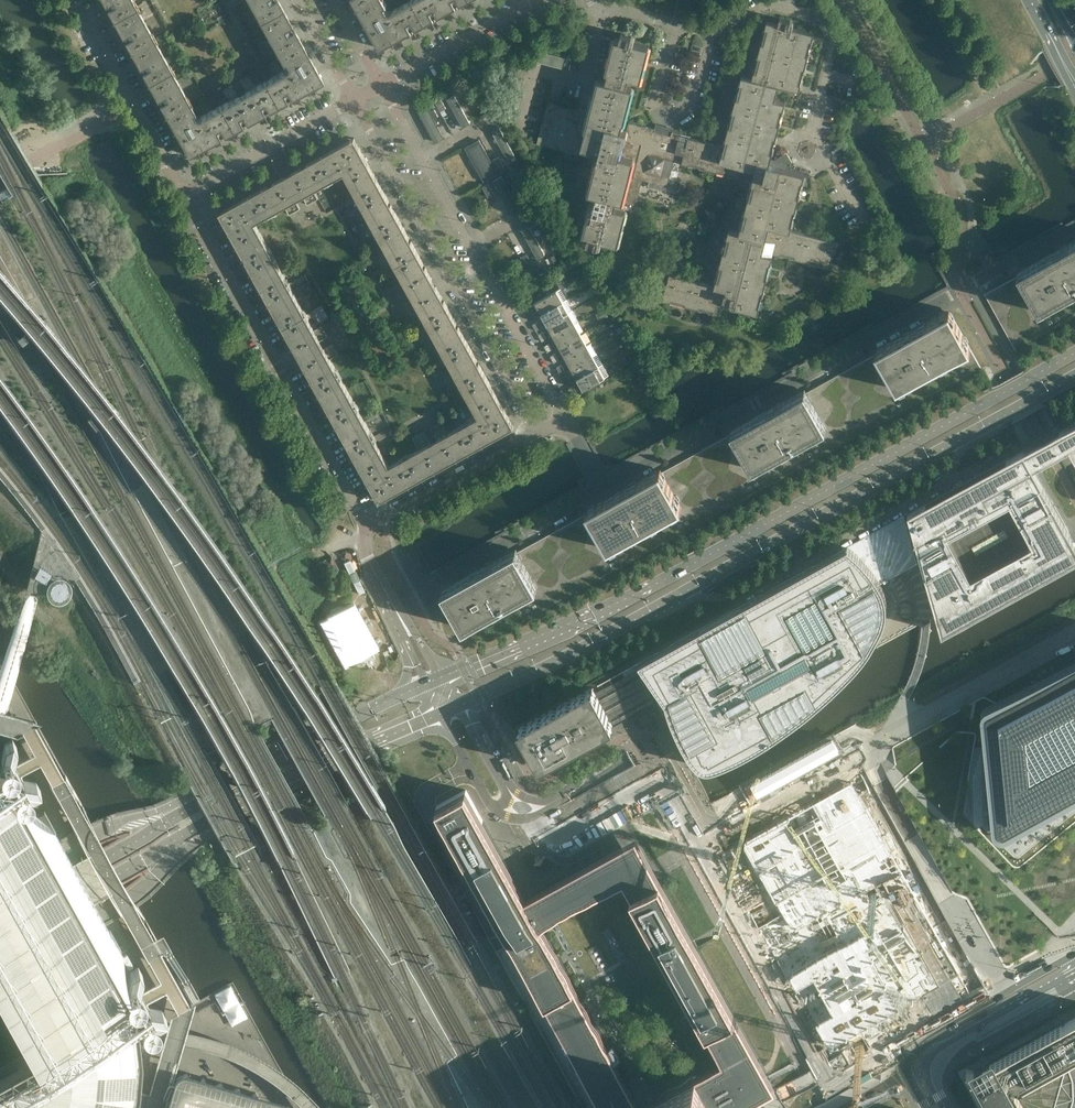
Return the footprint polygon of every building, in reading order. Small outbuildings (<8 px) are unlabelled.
[(104,4),(106,3),(108,7),(106,8),(112,20),(136,6),(132,0),(102,0),(104,4)] [(278,0),(247,0),(258,21),(282,8),(278,0)] [(391,12),(390,12),(387,11),(385,7),(387,5),(384,0),(370,0),(357,7),(363,18),(367,25),(380,48),(404,35),(391,12)] [(411,0),(391,12),(404,35),(424,23),(411,0)] [(424,23),(467,0),(411,0),(424,23)] [(153,38),(148,28),(136,6),(112,20),(121,36),(124,34),(126,39),(124,40),(130,51),(153,38)] [(299,39),(293,28),(291,30),(289,25),(291,24),(282,8),(258,21),(276,52),(299,39)] [(617,245),(625,211),(626,208),(633,210),(638,188),(640,188),(642,180),(667,186),(674,161),(689,165),(690,162),(705,166),(704,169),(717,172),(718,169),(732,173),(732,176),(739,178),(742,167),(755,170),(752,182),(755,183),(751,198),(748,197),(745,211),(748,211),(744,226),(741,225),(739,232),(729,229),(727,237),(730,237),(726,252),(723,251),(720,265),(723,266),(719,280),(716,279),(714,286),(669,274),(662,300),(670,302),(671,299),(685,303),(684,306),(698,309),(699,306),(713,310),(713,313),(720,315),(724,300),(737,303),(735,307),(758,313),(760,306),(757,305),(760,290),(763,291),(767,277),(764,277),(768,262),(771,263),(773,255),(772,255),(773,253),(780,255),(780,252),(795,256),(794,259),(808,262),(809,259),(823,263),(822,266),(830,268),(836,241),(790,229),(792,223),(789,223),(793,208),(796,209),(799,195),(796,194),(800,180),(803,181),(805,173),(785,168),(786,161),(783,155),(775,160),(770,159),(772,152),(769,151),(773,137),(776,137),(779,124),(776,123),(780,108),(783,109),(785,102),(775,99),(778,86),(799,91),(801,84),(798,83),(802,68),(805,69),(808,56),(805,55),(809,40),(812,41),(814,34),(788,27),(790,21),(780,18),(778,24),(766,21),(764,29),(767,29),(764,44),(761,43),(757,57),(760,58),(756,72),(753,71),(752,78),(741,75),(739,83),(742,84),(739,98),(736,97),(732,111),(735,112),(731,126),(728,126),(725,139),(728,140),(726,147),(724,146),(689,137),(690,135),(666,129),(655,127),(655,129),(629,122),(627,130),(621,129),(632,87),(627,86),(629,78),(639,81),(648,47),(630,42),(631,36),(621,33),(620,39),(615,38),(606,72),(608,73),(606,81),(599,79),(590,113),(548,102),(537,143),(597,159),(589,193),(596,195),(594,202),(592,202),(583,236),(588,238),(586,244),(597,246),(598,240),(617,245)] [(171,69),(159,48),(153,38),(130,51),(139,67),(141,66),(143,70),(141,71),(147,82),(171,69)] [(322,80),(309,57),(299,39),(276,52),(282,63),(284,62),(287,66),(286,69),(286,70),(298,93),(322,80)] [(562,69),(565,58),(533,50),(530,60),(562,69)] [(578,70),(583,52),(574,50),(569,68),(578,70)] [(354,62),(350,55),(344,59),(348,66),(354,62)] [(188,101),(176,80),(171,69),(147,82),(156,99),(158,97),(161,102),(158,103),(164,114),(188,101)] [(298,93),(286,70),(265,81),(278,105),(298,93)] [(278,105),(265,81),(253,88),(251,85),(253,83),(249,76),(248,76),(239,81),(245,92),(238,96),(232,85),(222,91),(226,98),(228,97),(230,100),(219,107),(231,130),(278,105)] [(454,94),(446,98),(462,127),(470,123),(454,94)] [(446,108),(441,98),(435,101),(440,112),(446,108)] [(211,142),(198,118),(197,118),(194,118),(192,113),(194,112),(188,101),(164,114),(187,155),(211,142)] [(430,111),(427,106),(417,111),(434,142),(444,137),(434,119),(438,116),(434,108),(430,111)] [(231,130),(219,107),(198,118),(211,142),(231,130)] [(499,127),(491,131),(507,160),(515,156),(499,127)] [(368,163),(362,153),(354,138),(350,140),(349,141),(315,159),(328,182),(344,174),(345,176),(368,163)] [(498,173),(479,138),(465,147),(484,181),(498,173)] [(504,167),(499,157),(493,160),(498,171),(504,167)] [(314,190),(328,182),(315,159),(258,191),(270,214),(284,206),(289,215),(300,208),(296,200),(303,196),(307,205),(318,198),(314,190)] [(383,190),(376,178),(368,163),(345,176),(360,203),(383,190)] [(502,175),(493,180),(509,209),(518,204),(502,175)] [(494,194),(488,183),(482,187),(488,197),(494,194)] [(400,221),(394,210),(383,190),(360,203),(377,234),(400,221)] [(255,223),(270,214),(258,191),(224,210),(223,210),(223,211),(219,213),(233,238),(256,225),(255,223)] [(417,253),(411,241),(400,221),(377,234),(394,265),(417,253)] [(271,252),(260,232),(256,225),(233,238),(241,253),(248,265),(271,252)] [(529,225),(521,230),(537,259),(545,255),(529,225)] [(1074,317),(1074,240),(1017,272),(1018,275),(984,294),(1015,350),(1024,345),(1074,317)] [(420,252),(429,270),(438,266),(426,243),(422,245),(424,249),(420,252)] [(288,283),(279,267),(271,252),(248,265),(265,296),(288,283)] [(450,312),(424,264),(417,253),(394,265),(403,280),(395,285),(401,296),(409,292),(413,299),(405,303),(411,314),(419,309),(427,325),(450,312)] [(532,264),(527,254),(521,257),(526,267),(529,266),(532,264)] [(559,263),(555,254),(546,259),(551,268),(559,263)] [(214,270),(210,263),(204,267),(208,274),(214,270)] [(542,274),(537,264),(528,269),(533,279),(542,274)] [(560,289),(571,283),(567,275),(556,281),(560,289)] [(305,314),(297,299),(288,283),(265,296),(282,327),(305,314)] [(541,314),(562,302),(556,291),(535,303),(541,314)] [(547,325),(568,313),(562,302),(541,314),(547,325)] [(525,621),(974,373),(981,368),(970,348),(949,309),(875,350),(876,353),(806,392),(804,389),(730,430),(732,433),(662,472),(660,469),(586,510),(588,513),(517,552),(516,549),(442,590),(463,628),(485,617),(490,627),(519,611),(525,621)] [(535,317),(531,311),(527,313),(530,320),(535,317)] [(468,343),(461,332),(450,312),(427,325),(445,356),(468,343)] [(553,335),(574,323),(568,313),(547,325),(553,335)] [(338,354),(332,343),(324,348),(320,341),(328,336),(322,325),(314,330),(305,314),(282,327),(315,387),(338,374),(330,359),(338,354)] [(541,328),(537,321),(532,324),(536,331),(541,328)] [(559,346),(580,334),(574,323),(553,335),(559,346)] [(547,339),(543,332),(538,335),(542,341),(547,339)] [(565,357),(586,345),(580,334),(559,346),(565,357)] [(485,375),(479,363),(468,343),(445,356),(462,387),(485,375)] [(571,368),(592,356),(586,345),(565,357),(571,368)] [(559,360),(555,354),(550,356),(554,363),(559,360)] [(577,379),(598,367),(592,356),(571,368),(577,379)] [(565,371),(561,365),(557,368),(560,374),(565,371)] [(583,390),(604,378),(598,367),(577,379),(583,390)] [(356,405),(347,389),(338,374),(315,387),(333,418),(356,405)] [(500,402),(491,386),(485,375),(462,387),(477,414),(500,402)] [(571,382),(567,375),(562,378),(566,385),(571,382)] [(577,393),(573,386),(568,389),(572,396),(577,393)] [(514,427),(506,412),(500,402),(477,414),(478,416),(462,425),(475,448),(509,429),(514,427)] [(373,437),(364,421),(356,405),(333,418),(350,449),(373,437)] [(417,480),(475,448),(462,425),(448,433),(442,421),(431,427),(437,439),(430,443),(424,431),(413,437),(412,437),(419,449),(405,457),(417,480)] [(1023,449),(1032,466),(1069,445),(1074,456),(1074,421),(1064,427),(1051,434),(1023,449)] [(388,464),(384,456),(373,437),(350,449),(365,476),(388,464)] [(1033,466),(1032,466),(1023,449),(908,513),(910,522),(906,524),(904,515),(737,608),(596,686),(592,688),(613,726),(621,722),(664,698),(666,701),(667,706),(669,713),(671,718),(674,725),(676,729),(679,737),(681,741),(683,744),(685,747),(687,751),(688,752),(691,757),(695,761),(696,762),(698,764),(699,765),(700,766),(701,766),(703,767),(704,767),(706,768),(707,768),(710,767),(715,765),(720,764),(727,761),(735,758),(740,756),(744,753),(751,750),(756,747),(763,743),(767,740),(772,737),(778,733),(785,728),(791,723),(801,716),(810,709),(821,699),(827,695),(834,688),(839,683),(847,676),(851,671),(858,663),(863,658),(865,655),(867,652),(870,648),(874,642),(876,638),(878,635),(880,630),(881,628),(883,623),(884,620),(885,618),(886,616),(886,614),(886,613),(887,610),(887,608),(887,605),(887,604),(886,602),(886,600),(886,597),(885,595),(884,591),(883,589),(882,586),(880,583),(880,582),(916,563),(917,563),(917,562),(917,561),(920,558),(941,632),(1074,559),(1074,543),(1072,537),(1065,525),(1051,500),(1033,466)] [(417,480),(405,457),(389,466),(388,464),(365,476),(379,501),(383,499),(384,499),(417,480)] [(45,580),(50,572),(39,565),(34,574),(45,580)] [(50,586),(50,587),(50,588),(50,589),(50,590),(50,592),(51,592),(51,593),(52,594),(53,595),(54,596),(55,597),(56,597),(58,597),(59,597),(60,597),(61,597),(63,596),(64,596),(65,594),(66,594),(67,593),(67,592),(67,591),(68,589),(68,588),(67,587),(67,586),(66,584),(65,583),(64,582),(63,581),(62,580),(61,580),(60,580),(58,580),(56,580),(55,581),(53,582),(52,582),(52,583),(51,584),(51,585),(50,586)] [(368,639),(349,604),(349,603),(350,603),(350,602),(341,604),(335,607),(330,609),(327,615),(322,622),(344,662),(352,661),(359,662),(369,655),(375,649),(374,649),(372,645),(368,639)] [(991,708),(990,708),(990,709),(989,710),(1001,824),(1001,827),(1002,828),(1003,829),(1004,829),(1006,828),(1008,828),(1074,791),(1074,663),(991,708)] [(569,751),(613,726),(592,688),(518,729),(539,767),(569,751)] [(844,751),(833,731),(739,784),(750,804),(844,751)] [(36,780),(22,777),(12,759),(12,758),(16,745),(12,737),(4,742),(0,755),(4,763),(4,764),(4,766),(5,767),(5,769),(5,770),(6,773),(7,774),(8,775),(9,777),(11,779),(13,780),(14,781),(19,789),(32,793),(40,788),(36,780)] [(126,984),(125,982),(110,956),(121,950),(102,914),(89,892),(79,874),(62,843),(44,810),(33,816),(32,814),(18,790),(19,790),(18,788),(16,790),(14,791),(0,774),(0,996),(28,1048),(0,1064),(0,1107),(127,1107),(131,1094),(135,1078),(136,1078),(136,1076),(137,1057),(138,1048),(138,1043),(137,1033),(132,1034),(132,1029),(132,1026),(136,1026),(135,1014),(135,1012),(126,984)] [(856,774),(737,839),(777,914),(776,915),(777,917),(758,928),(759,929),(758,929),(769,948),(787,981),(788,983),(795,995),(795,994),(831,1058),(851,1047),(854,1053),(852,1054),(855,1059),(857,1058),(983,988),(978,979),(975,973),(963,951),(955,955),(928,905),(926,906),(910,876),(905,879),(902,873),(909,869),(874,806),(879,803),(872,791),(867,794),(856,774)] [(603,1107),(739,1107),(775,1088),(735,1015),(660,879),(636,836),(525,897),(466,790),(437,806),(512,942),(512,943),(545,1002),(603,1107)] [(130,969),(126,982),(130,990),(130,991),(130,992),(130,994),(130,996),(131,997),(131,999),(132,1001),(134,1003),(135,1004),(136,1005),(137,1007),(139,1008),(140,1009),(144,1016),(158,1020),(166,1016),(161,1008),(148,1004),(138,986),(142,973),(137,965),(130,969)] [(995,1062),(992,1056),(966,1069),(976,1087),(988,1107),(1074,1107),(1074,1018),(995,1062)] [(165,1107),(295,1107),(294,1106),(293,1105),(292,1104),(291,1102),(289,1101),(287,1100),(285,1100),(234,1085),(189,1072),(188,1071),(186,1071),(185,1071),(183,1071),(181,1071),(179,1072),(178,1073),(177,1073),(176,1074),(175,1076),(174,1077),(173,1078),(165,1107)]
